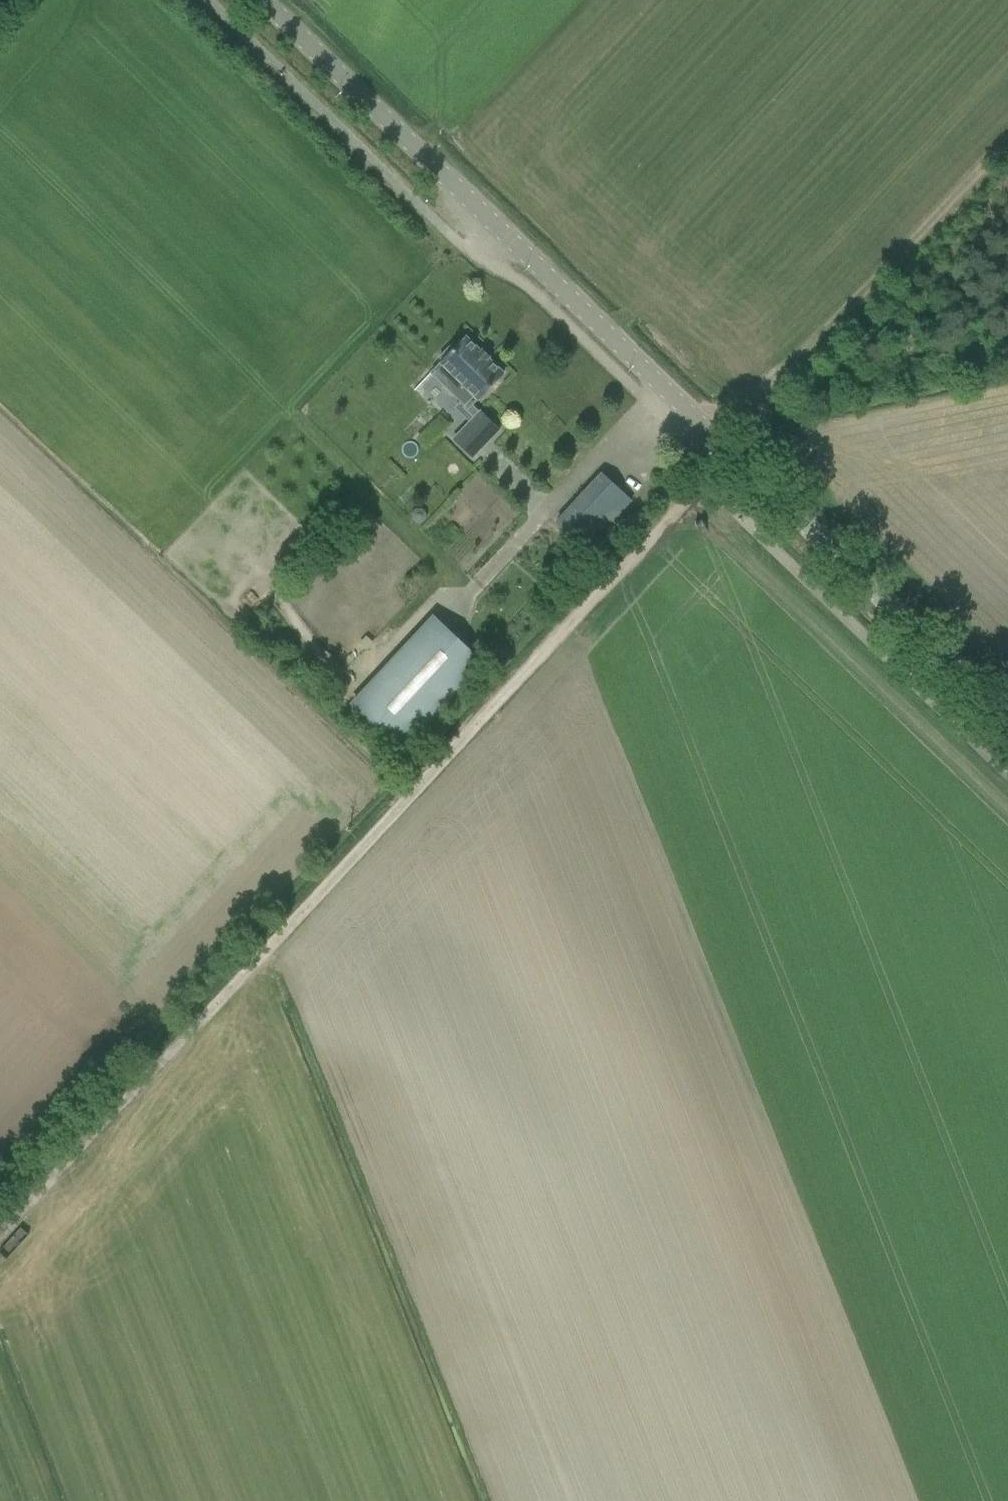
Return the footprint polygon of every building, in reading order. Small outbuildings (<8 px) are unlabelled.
[(503,374),(488,359),(489,358),(482,351),(481,352),(466,337),(454,350),(451,346),(440,358),(443,361),(441,363),(454,376),(444,386),(468,409),(478,399),(503,374)] [(473,458),(499,430),(480,412),(454,439),(473,458)] [(586,549),(631,501),(602,474),(557,522),(586,549)] [(400,749),(481,661),(435,618),(353,706),(400,749)]
